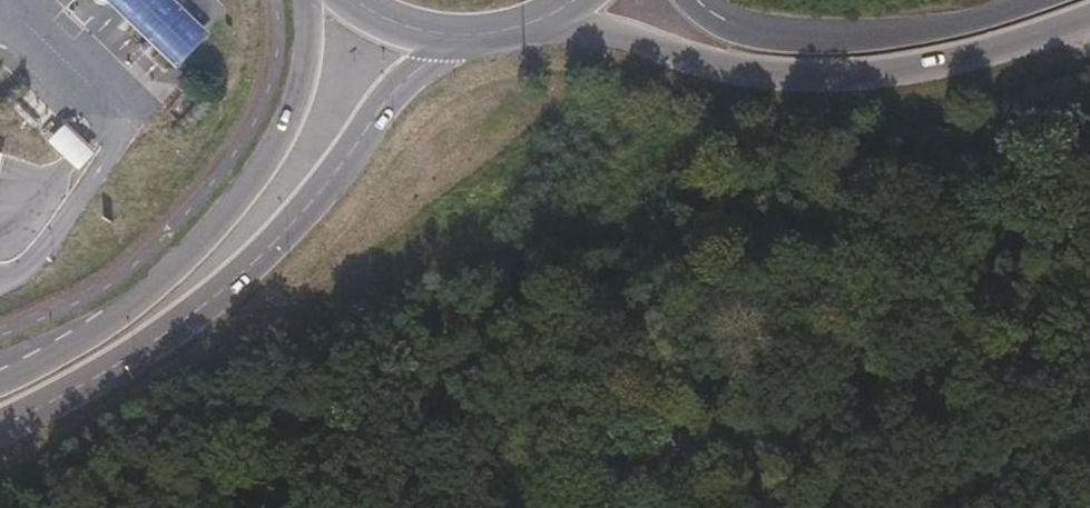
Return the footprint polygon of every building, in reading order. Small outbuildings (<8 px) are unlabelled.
[(127,8),(135,0),(119,0),(127,8)] [(94,156),(64,127),(45,147),(75,176),(94,156)]
